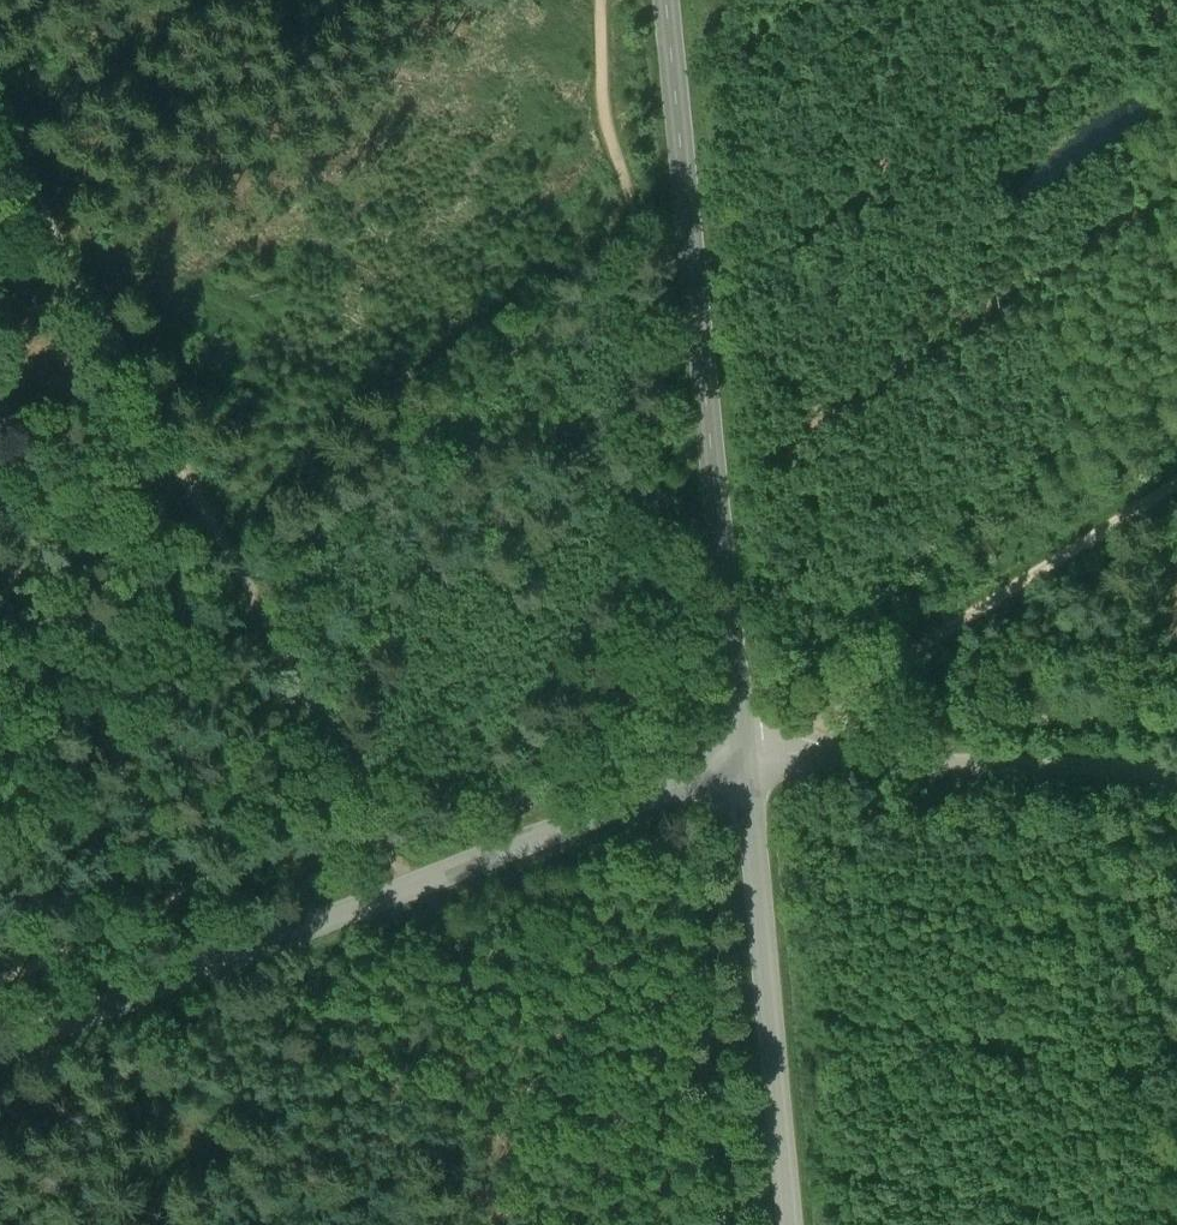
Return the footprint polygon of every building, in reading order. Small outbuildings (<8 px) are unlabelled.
[(1167,969),(1176,970),(1176,920),(1175,919),(1167,969)]
